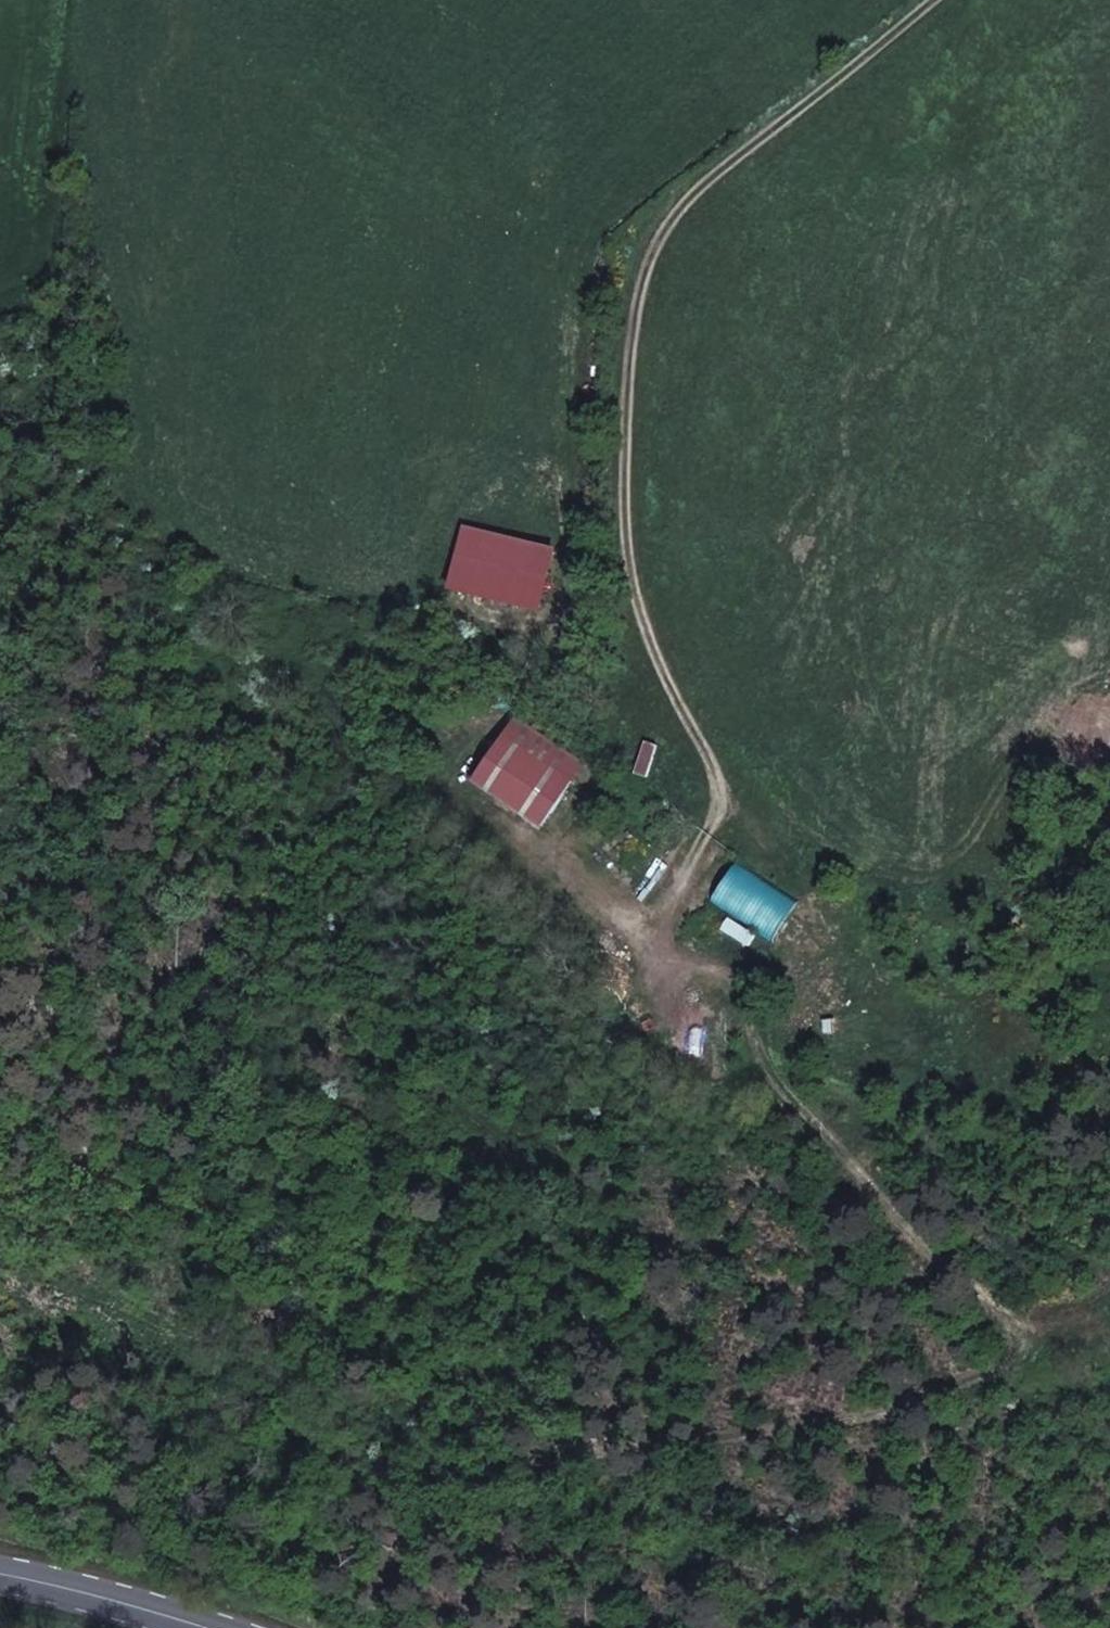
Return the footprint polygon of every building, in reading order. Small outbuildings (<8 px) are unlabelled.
[(479,775),(544,815),(569,773),(504,733),(479,775)]
